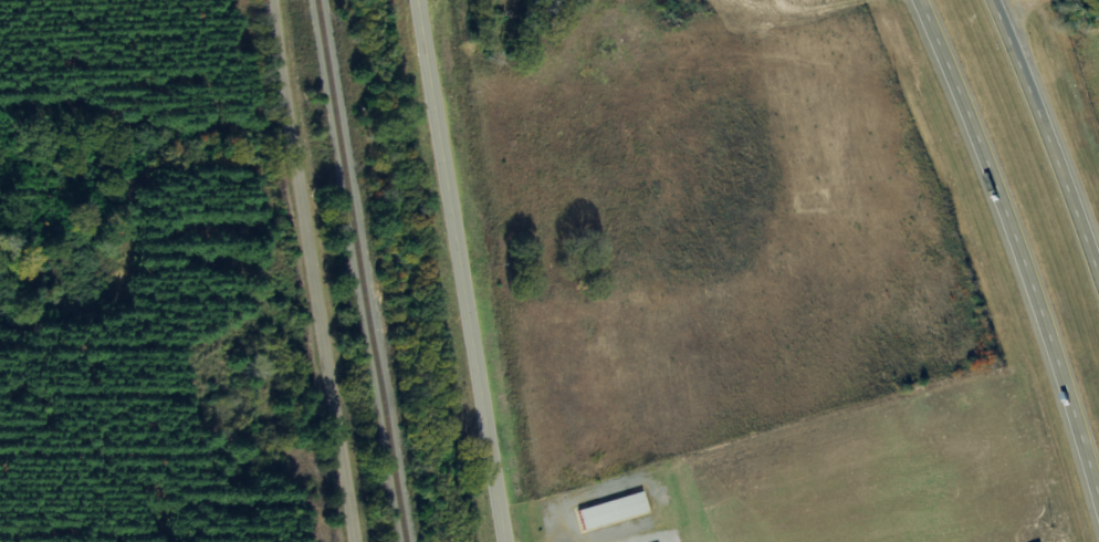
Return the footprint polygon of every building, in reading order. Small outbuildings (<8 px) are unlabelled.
[(651,513),(646,493),(581,510),(586,530),(651,513)]
